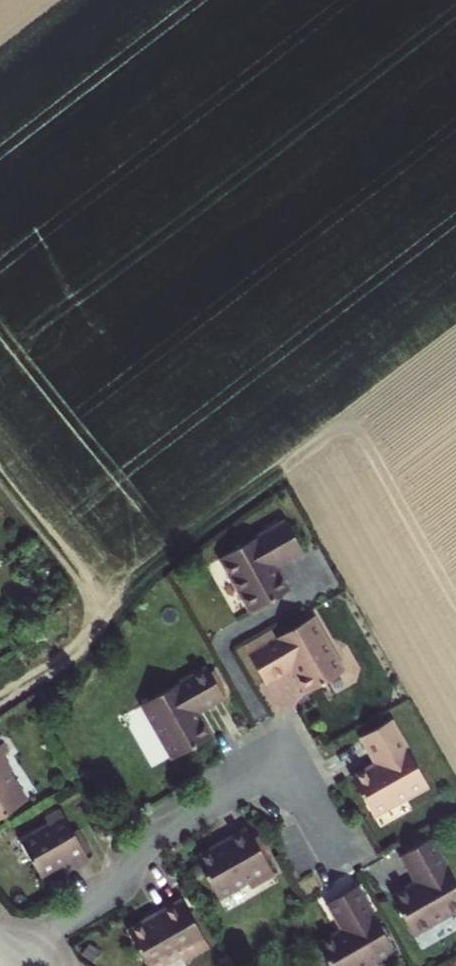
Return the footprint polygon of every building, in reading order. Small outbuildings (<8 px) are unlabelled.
[(291,597),(279,579),(276,581),(272,575),(276,573),(303,558),(286,529),(223,565),(253,619),(291,597)] [(264,691),(291,676),(296,673),(300,679),(295,682),(305,701),(343,680),(311,626),(248,662),(264,691)] [(291,676),(295,682),(300,679),(296,673),(291,676)] [(195,722),(199,719),(226,704),(209,675),(145,711),(176,764),(213,743),(203,725),(198,727),(195,722)] [(198,727),(203,725),(199,719),(195,722),(198,727)] [(372,780),(369,776),(352,786),(374,824),(427,794),(391,728),(361,745),(376,772),(378,776),(372,780)] [(0,748),(0,752),(3,757),(10,753),(4,745),(0,748)] [(27,802),(9,774),(13,771),(3,757),(0,752),(0,820),(27,802)] [(372,780),(378,776),(376,772),(369,776),(372,780)] [(90,864),(62,816),(47,824),(50,830),(22,845),(42,880),(69,865),(75,873),(90,864)] [(217,858),(214,854),(197,864),(219,904),(247,889),(249,894),(273,881),(248,836),(224,849),(227,853),(217,858)] [(416,892),(410,896),(408,891),(389,902),(410,940),(455,913),(455,896),(428,845),(399,860),(414,888),(416,892)] [(227,853),(224,849),(214,854),(217,858),(227,853)] [(335,938),(318,948),(328,965),(374,965),(393,956),(356,891),(326,907),(342,935),(345,940),(338,943),(335,938)] [(146,926),(128,936),(146,965),(168,965),(180,959),(183,964),(208,950),(183,907),(158,921),(161,925),(150,931),(146,926)] [(161,925),(158,921),(146,926),(150,931),(161,925)] [(338,943),(345,940),(342,935),(335,938),(338,943)]
